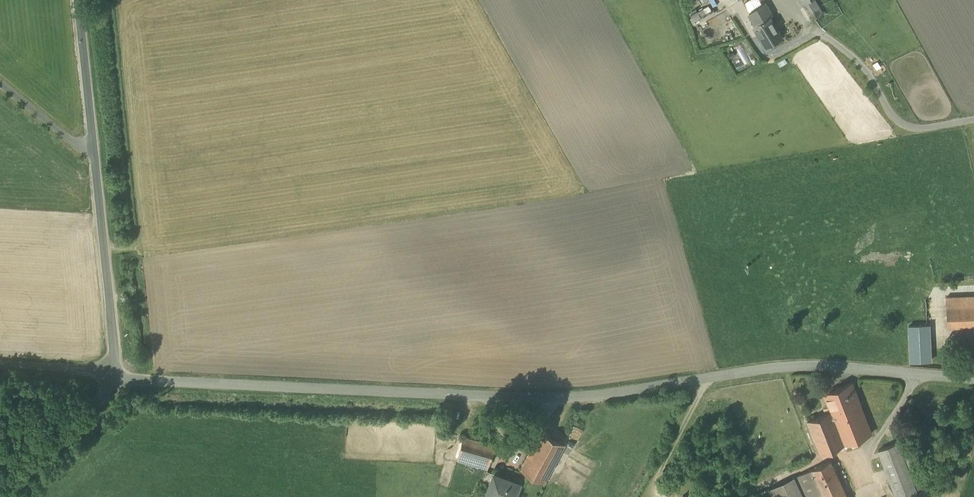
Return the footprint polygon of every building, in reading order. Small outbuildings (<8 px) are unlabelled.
[(729,0),(708,0),(716,14),(732,4),(729,0)] [(765,2),(750,11),(757,23),(754,24),(767,46),(783,37),(770,16),(773,14),(765,2)] [(706,19),(696,3),(689,6),(699,23),(706,19)] [(946,297),(948,326),(973,325),(973,296),(946,297)] [(930,324),(910,325),(911,361),(931,360),(930,324)] [(852,382),(824,393),(831,411),(808,420),(821,453),(872,433),(852,382)] [(541,431),(521,469),(546,482),(555,465),(565,445),(541,431)] [(497,446),(464,436),(463,441),(458,459),(488,468),(497,446)] [(898,442),(879,450),(897,496),(916,490),(898,442)] [(804,473),(815,496),(847,496),(831,461),(804,473)] [(495,473),(487,470),(483,481),(490,484),(495,473)] [(495,473),(490,484),(487,493),(497,496),(515,496),(520,482),(495,473)] [(804,473),(794,477),(796,481),(803,496),(815,496),(804,473)] [(785,486),(796,481),(794,477),(771,488),(775,496),(791,496),(785,486)] [(796,481),(785,486),(791,496),(803,496),(796,481)] [(770,489),(758,494),(759,496),(774,496),(770,489)]
